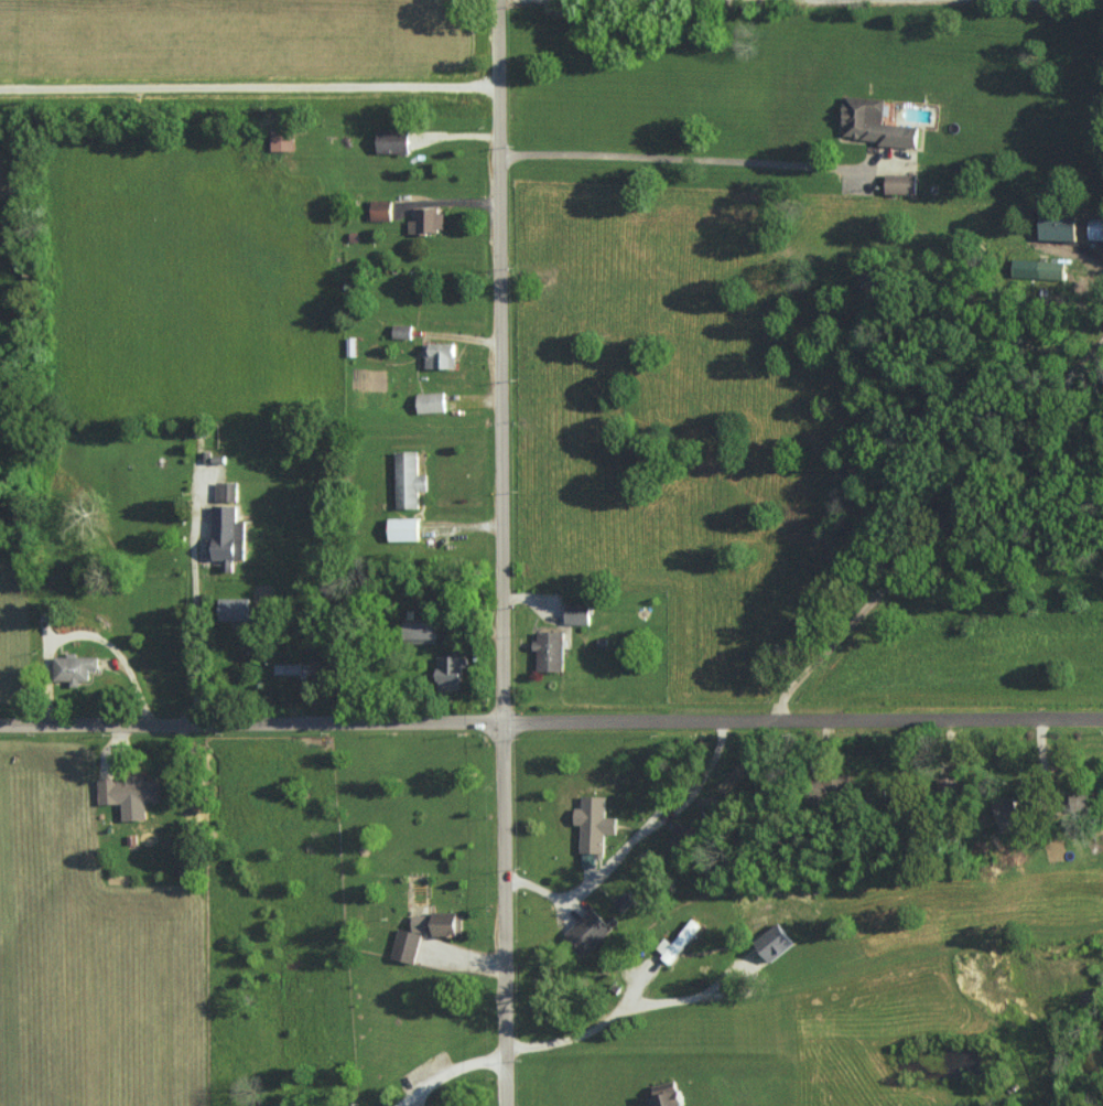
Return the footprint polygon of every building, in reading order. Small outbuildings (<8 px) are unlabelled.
[(883,123),(885,99),(846,95),(842,139),(918,145),(920,126),(883,123)] [(410,152),(410,129),(378,128),(378,152),(410,152)] [(272,151),(295,150),(294,132),(272,132),(272,151)] [(886,193),(917,193),(917,174),(887,173),(886,193)] [(392,200),(372,199),(371,219),(391,219),(392,200)] [(409,231),(444,232),(445,209),(417,208),(417,220),(409,219),(409,231)] [(1078,240),(1078,215),(1041,214),(1041,240),(1078,240)] [(1102,240),(1102,218),(1091,218),(1090,240),(1102,240)] [(1012,277),(1064,278),(1065,260),(1013,259),(1012,277)] [(411,338),(412,325),(394,324),(393,337),(411,338)] [(425,367),(455,367),(455,342),(425,342),(425,367)] [(445,411),(444,391),(417,393),(418,412),(445,411)] [(396,451),(397,508),(419,507),(419,491),(427,491),(427,473),(419,473),(418,450),(396,451)] [(237,481),(216,481),(216,500),(237,501),(237,481)] [(245,520),(237,520),(237,504),(213,504),(213,538),(208,538),(208,558),(223,558),(223,571),(234,571),(234,558),(245,558),(245,520)] [(418,517),(389,518),(389,540),(419,540),(418,517)] [(249,620),(249,598),(220,598),(220,620),(249,620)] [(590,625),(590,605),(566,605),(566,624),(590,625)] [(407,620),(406,642),(438,643),(438,621),(407,620)] [(564,671),(565,631),(536,630),(536,650),(538,650),(537,671),(564,671)] [(54,656),(55,681),(71,680),(71,686),(80,686),(80,681),(90,680),(90,669),(100,669),(99,655),(54,656)] [(463,688),(463,656),(438,656),(438,689),(463,688)] [(276,674),(309,674),(309,664),(276,663),(276,674)] [(99,778),(99,803),(158,801),(157,778),(144,778),(144,774),(126,775),(126,777),(99,778)] [(607,796),(582,795),(582,807),(575,807),(575,825),(581,825),(581,851),(604,852),(605,833),(617,834),(617,817),(606,816),(607,796)] [(566,933),(587,954),(614,929),(593,907),(566,933)] [(395,960),(419,960),(419,934),(460,935),(460,913),(413,912),(413,930),(395,929),(395,960)] [(672,962),(701,925),(693,918),(673,944),(667,939),(657,951),(672,962)] [(771,962),(796,944),(780,922),(755,941),(771,962)] [(655,1096),(646,1098),(647,1105),(684,1105),(678,1080),(653,1085),(655,1096)]
